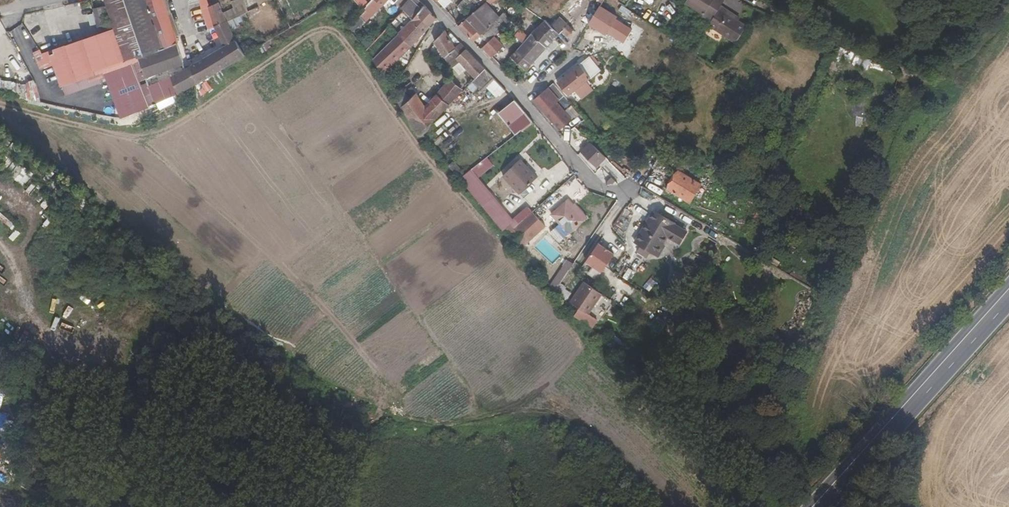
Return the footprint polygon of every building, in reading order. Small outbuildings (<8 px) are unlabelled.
[(166,0),(105,0),(107,6),(92,10),(98,28),(113,24),(114,29),(127,65),(139,61),(155,105),(198,82),(244,55),(245,54),(236,41),(230,29),(227,23),(215,28),(208,7),(206,0),(198,0),(201,15),(209,38),(215,34),(217,38),(221,36),(226,45),(186,69),(182,58),(175,38),(179,36),(168,6),(166,0)] [(219,3),(208,7),(215,28),(227,23),(238,17),(257,8),(256,5),(253,6),(252,2),(246,4),(244,0),(235,0),(230,1),(233,8),(222,12),(219,3)] [(362,10),(363,10),(368,5),(363,0),(353,0),(362,10)] [(365,24),(387,0),(372,0),(368,5),(363,10),(364,12),(358,17),(365,24)] [(402,11),(412,20),(416,15),(424,6),(418,0),(411,0),(401,10),(402,11)] [(452,1),(451,0),(440,0),(438,2),(444,9),(452,1)] [(462,9),(469,16),(478,8),(469,0),(463,0),(456,7),(460,11),(462,9)] [(502,11),(512,0),(488,0),(484,3),(499,17),(504,12),(502,11)] [(697,18),(708,25),(721,6),(723,2),(720,0),(687,0),(685,4),(700,14),(697,18)] [(815,0),(799,0),(800,17),(812,16),(812,4),(815,5),(815,0)] [(456,27),(469,40),(474,42),(488,29),(494,36),(506,26),(511,22),(512,20),(504,12),(499,17),(484,3),(478,8),(469,16),(456,27)] [(429,27),(436,20),(436,19),(424,6),(416,15),(429,27)] [(707,26),(735,43),(747,26),(736,19),(730,15),(731,12),(721,6),(708,25),(707,26)] [(616,18),(599,7),(587,25),(599,33),(601,30),(606,34),(623,45),(631,31),(615,20),(616,18)] [(416,15),(412,20),(398,34),(411,47),(429,27),(416,15)] [(230,29),(241,24),(238,17),(227,23),(230,29)] [(354,33),(363,22),(359,18),(350,29),(354,33)] [(553,41),(559,34),(550,27),(544,21),(538,27),(553,41)] [(519,29),(511,22),(506,26),(514,35),(519,29)] [(568,25),(562,32),(566,37),(567,37),(574,30),(568,25)] [(553,41),(538,27),(530,34),(546,48),(553,41)] [(48,52),(60,87),(105,72),(127,65),(114,29),(48,52)] [(488,29),(474,42),(481,49),(482,48),(494,36),(488,29)] [(514,35),(522,43),(528,37),(519,29),(514,35)] [(459,63),(463,67),(475,79),(484,69),(452,35),(449,37),(447,35),(444,31),(439,37),(440,38),(433,43),(434,44),(451,70),(459,63)] [(389,68),(398,60),(411,47),(398,34),(372,60),(381,73),(389,68)] [(546,48),(530,34),(528,37),(522,43),(516,50),(531,65),(546,48)] [(217,38),(182,58),(186,69),(226,45),(221,36),(217,38)] [(369,36),(360,45),(365,52),(374,41),(369,36)] [(503,46),(494,36),(482,48),(491,58),(503,46)] [(561,41),(568,48),(570,46),(573,42),(567,37),(566,37),(561,41)] [(271,48),(267,42),(253,50),(257,57),(271,48)] [(834,55),(853,63),(856,55),(837,47),(834,55)] [(531,65),(516,50),(510,58),(525,72),(531,65)] [(588,57),(578,65),(590,80),(599,71),(588,57)] [(510,58),(500,68),(515,83),(525,72),(510,58)] [(105,72),(121,119),(155,105),(139,61),(127,65),(105,72)] [(454,74),(455,75),(463,67),(459,63),(451,70),(454,74)] [(592,91),(585,82),(590,80),(578,65),(556,83),(568,97),(574,92),(580,100),(592,91)] [(484,69),(475,79),(466,87),(473,93),(477,89),(482,93),(494,80),(484,69)] [(409,99),(400,108),(421,134),(463,91),(449,79),(425,107),(414,94),(409,99)] [(563,96),(552,83),(547,88),(559,101),(563,96)] [(414,94),(409,88),(403,92),(409,99),(414,94)] [(547,88),(542,92),(532,100),(544,113),(545,111),(549,115),(547,117),(558,130),(571,120),(556,103),(559,101),(547,88)] [(397,97),(394,99),(400,108),(409,99),(403,92),(397,97)] [(567,109),(572,104),(565,97),(560,102),(567,109)] [(515,101),(500,114),(516,135),(532,122),(515,101)] [(580,151),(596,168),(605,158),(590,143),(580,151)] [(485,159),(465,175),(459,180),(485,211),(490,207),(487,203),(493,198),(476,177),(490,166),(485,159)] [(519,194),(537,178),(520,160),(502,177),(519,194)] [(465,175),(454,162),(448,167),(459,180),(465,175)] [(11,177),(26,185),(32,172),(18,165),(11,177)] [(690,204),(701,185),(677,171),(666,189),(690,204)] [(574,204),(570,207),(566,202),(552,215),(559,224),(550,232),(559,242),(586,216),(575,203),(574,204)] [(668,237),(677,243),(684,230),(653,211),(634,242),(653,254),(660,243),(663,244),(668,237)] [(514,228),(505,235),(518,250),(525,243),(526,243),(545,227),(532,212),(522,220),(514,228)] [(522,220),(519,217),(510,224),(514,228),(522,220)] [(510,224),(502,231),(505,235),(514,228),(510,224)] [(15,241),(20,232),(15,229),(10,238),(15,241)] [(680,244),(687,232),(684,230),(677,243),(680,244)] [(663,244),(660,243),(653,254),(653,255),(658,258),(666,246),(663,244)] [(600,274),(614,256),(598,244),(585,262),(600,274)] [(557,291),(570,270),(563,266),(550,286),(557,291)] [(568,303),(586,315),(599,295),(592,290),(581,283),(568,303)] [(595,323),(584,315),(580,321),(590,329),(592,327),(595,323)] [(656,319),(651,330),(661,334),(665,322),(656,319)] [(608,345),(616,351),(623,342),(614,336),(608,345)] [(345,403),(343,415),(360,421),(364,409),(345,403)]
